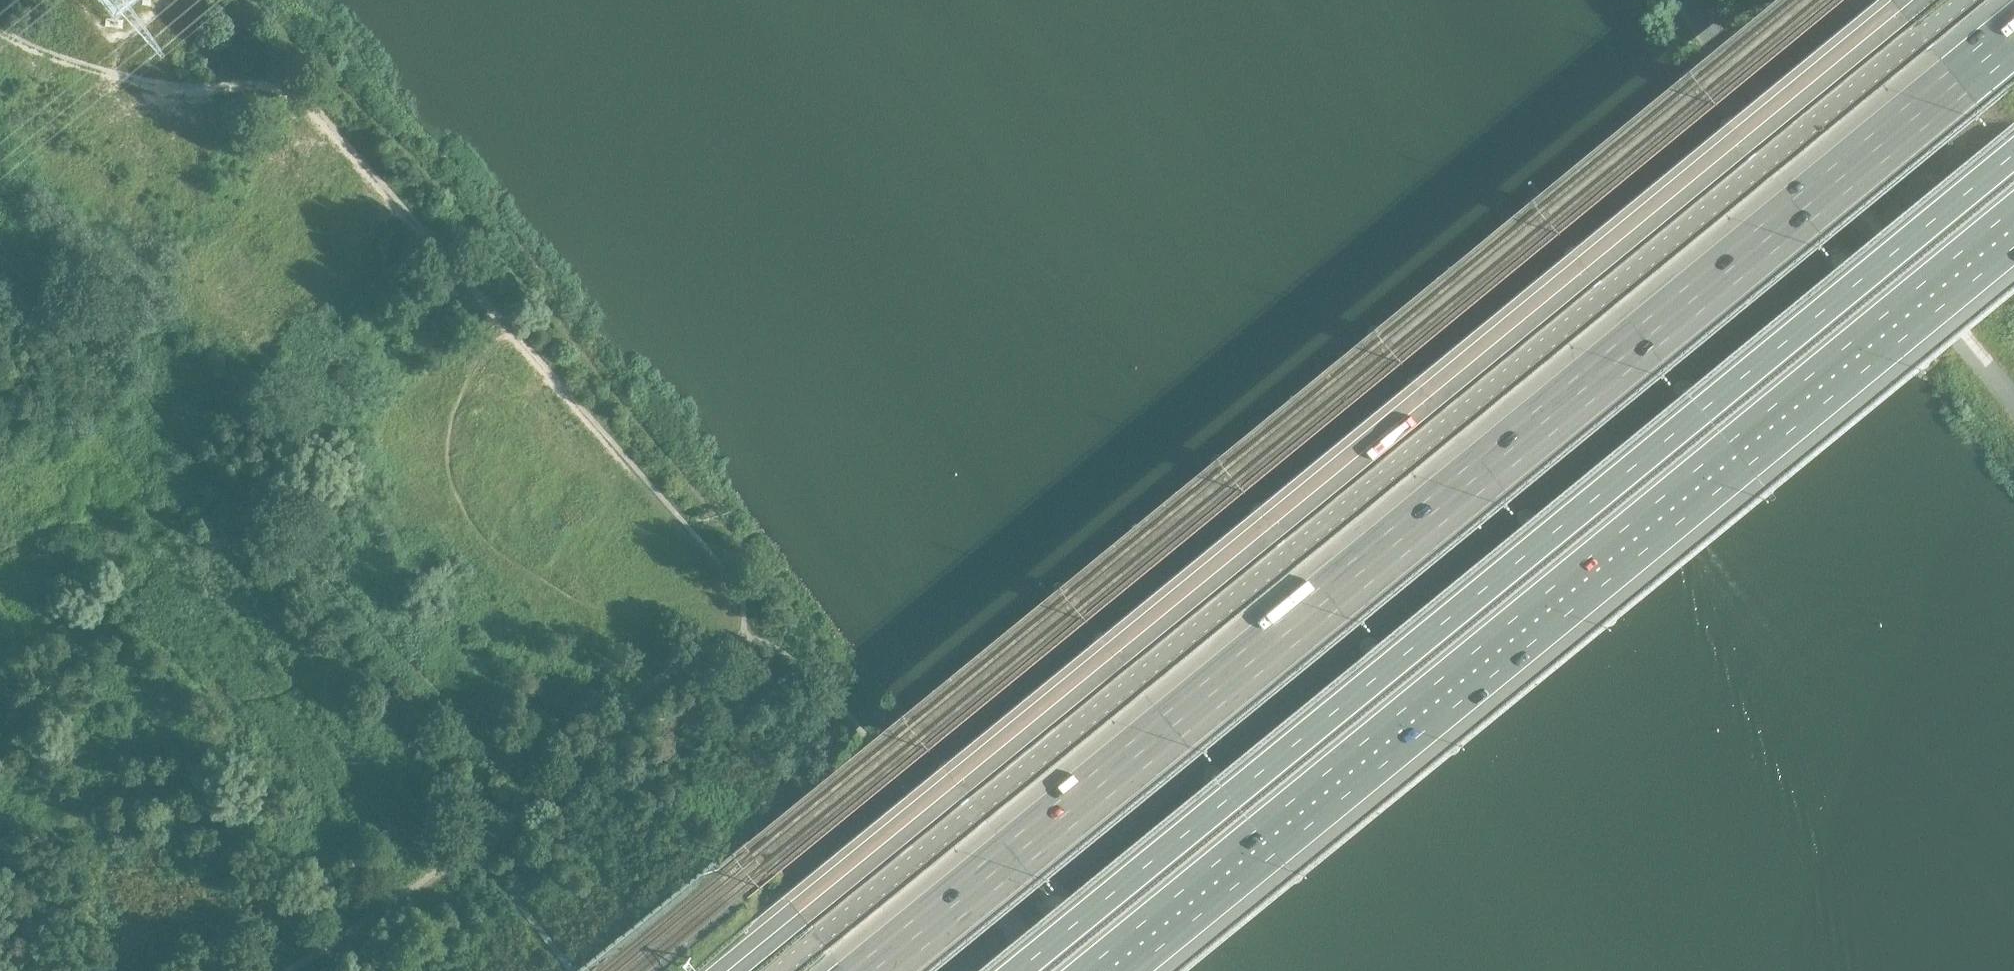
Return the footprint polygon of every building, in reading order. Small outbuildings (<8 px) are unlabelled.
[(1946,250),(1928,260),(1933,269),(1951,259),(1946,250)]
